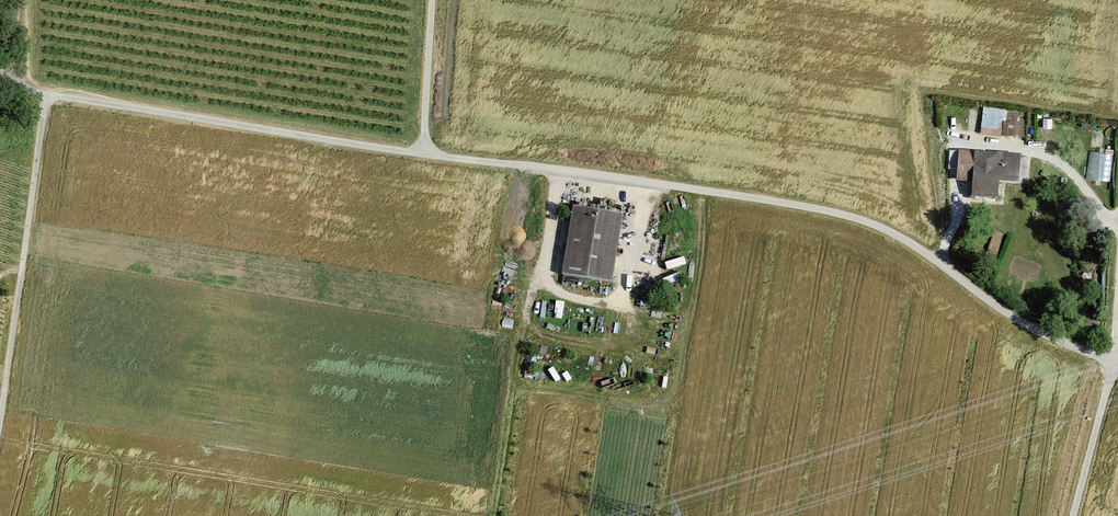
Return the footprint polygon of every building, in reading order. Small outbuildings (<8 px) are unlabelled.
[(983,105),(982,127),(1001,127),(1002,106),(983,105)] [(980,144),(971,197),(1025,205),(1034,153),(980,144)] [(1088,178),(1111,181),(1115,153),(1092,150),(1088,178)] [(572,212),(562,279),(615,287),(625,220),(572,212)]
